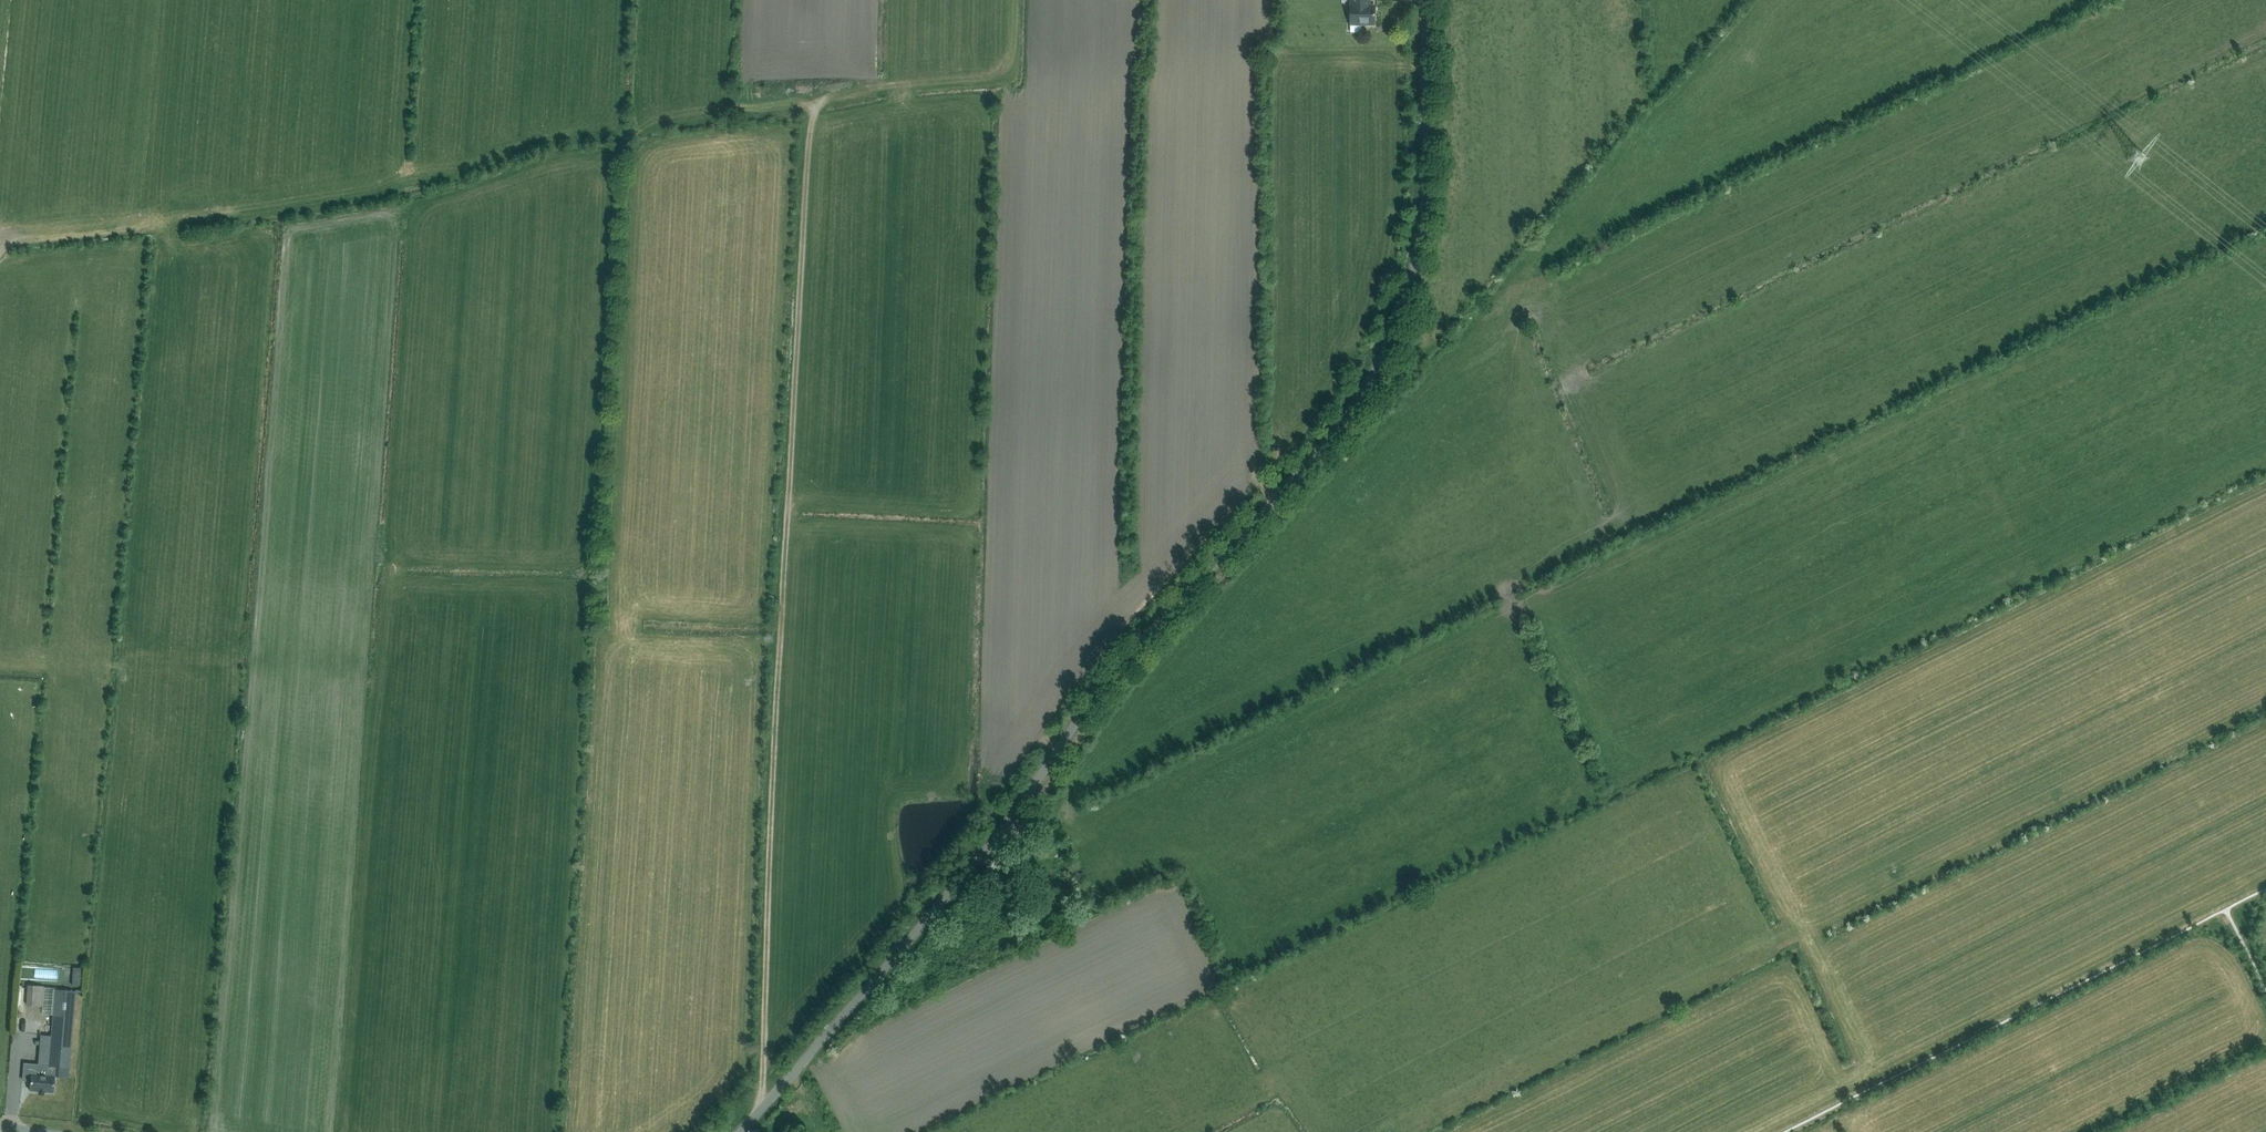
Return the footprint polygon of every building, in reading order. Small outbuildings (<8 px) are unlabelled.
[(1351,24),(1366,25),(1367,26),(1371,26),(1373,25),(1375,25),(1375,7),(1369,7),(1370,0),(1352,0),(1352,7),(1351,7),(1351,24)] [(66,984),(83,984),(84,966),(67,966),(66,984)] [(26,1005),(42,1006),(44,986),(28,985),(26,1005)] [(24,1063),(23,1079),(31,1080),(30,1091),(53,1093),(55,1076),(56,1067),(69,1068),(75,992),(56,990),(52,1036),(49,1066),(38,1065),(24,1063)]
